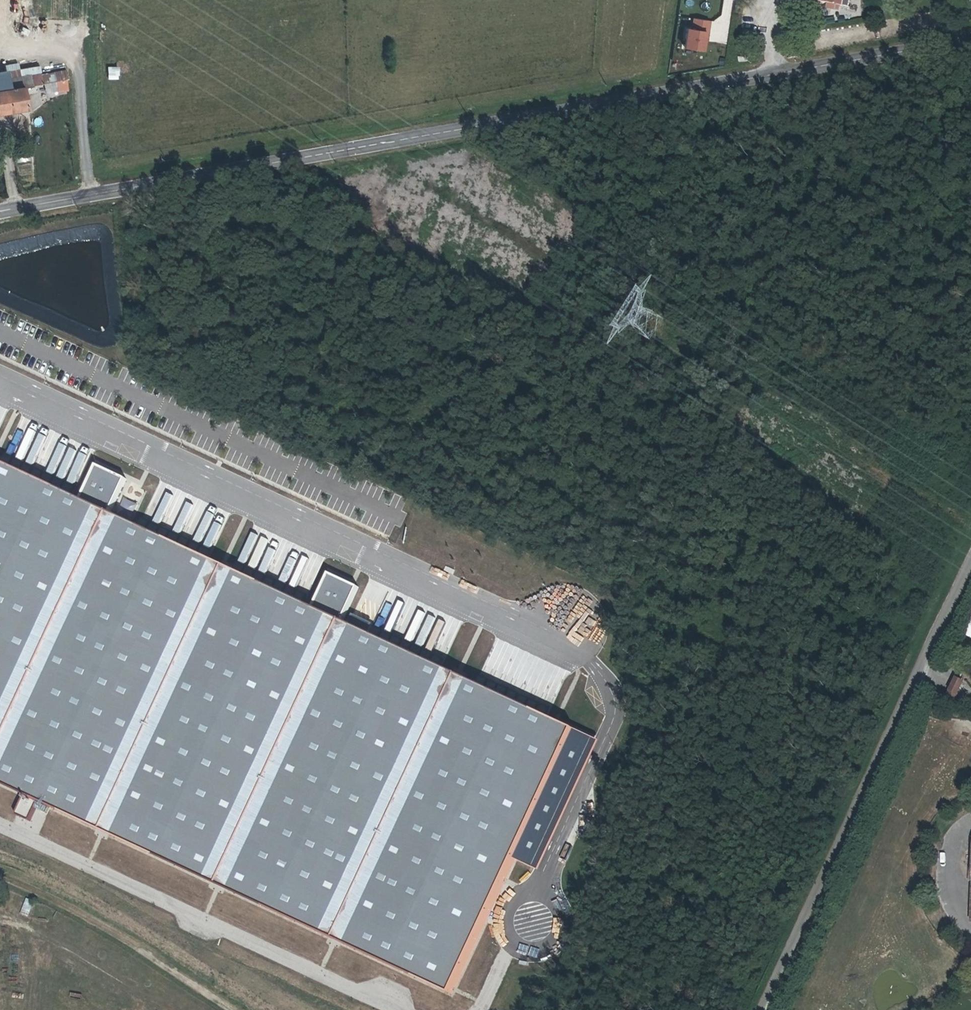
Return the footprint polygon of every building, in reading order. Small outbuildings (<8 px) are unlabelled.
[(710,21),(694,18),(688,47),(704,50),(710,21)] [(107,75),(119,75),(119,66),(107,66),(107,75)] [(29,110),(25,86),(12,88),(9,71),(0,72),(0,114),(29,110)] [(458,999),(582,732),(345,623),(361,589),(334,576),(318,611),(107,514),(121,484),(102,474),(88,505),(0,464),(0,787),(458,999)] [(78,499),(82,501),(98,468),(94,466),(78,499)] [(31,820),(37,805),(25,800),(19,815),(31,820)] [(31,917),(35,901),(26,899),(22,915),(31,917)]
